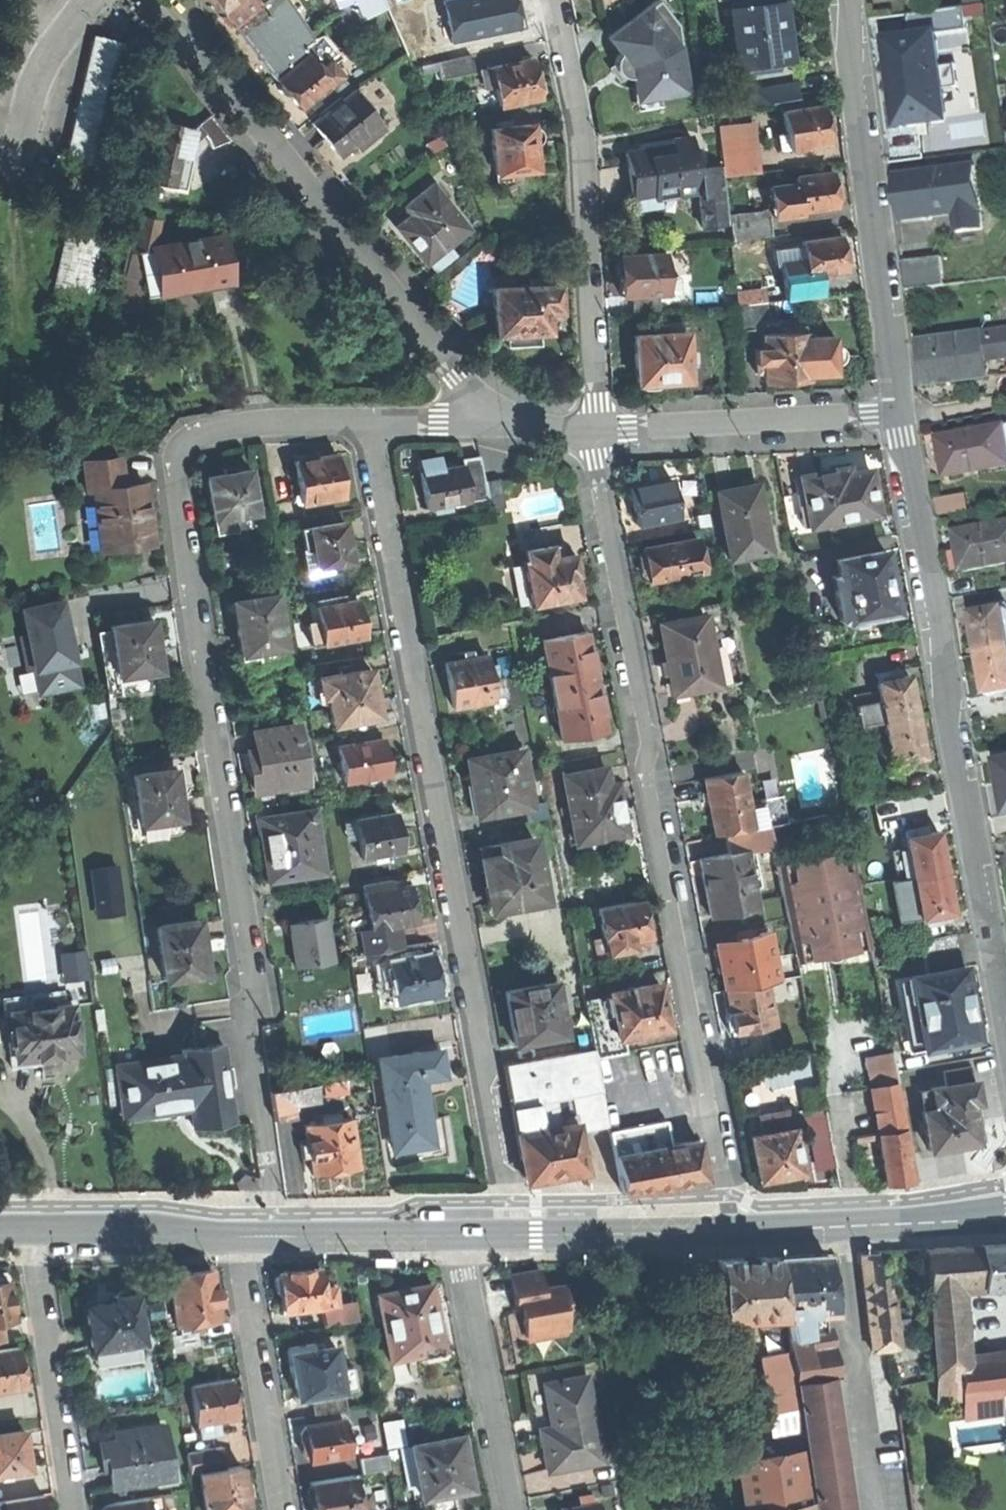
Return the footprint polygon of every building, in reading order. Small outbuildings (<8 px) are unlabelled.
[(221,10),(234,0),(213,0),(214,2),(221,10)] [(232,25),(264,1),(263,0),(234,0),(221,10),(232,25)] [(301,46),(312,36),(283,0),(264,0),(264,1),(232,25),(252,49),(270,70),(301,46)] [(335,8),(352,2),(358,18),(386,7),(383,0),(332,0),(335,8)] [(736,66),(791,60),(788,32),(784,0),(745,5),(729,7),(736,66)] [(658,7),(609,45),(615,53),(609,57),(608,68),(611,75),(620,84),(635,78),(636,87),(637,95),(655,92),(655,98),(684,93),(672,24),(658,7)] [(126,161),(154,36),(105,25),(77,151),(126,161)] [(957,50),(972,48),(970,30),(955,32),(957,50)] [(301,46),(307,53),(319,70),(330,63),(331,65),(341,59),(322,36),(301,46)] [(943,121),(939,90),(937,71),(932,37),(892,42),(898,83),(903,126),(943,121)] [(294,101),(299,108),(307,102),(331,85),(319,70),(307,53),(275,76),(281,84),(277,87),(284,97),(289,94),(294,101)] [(437,61),(440,79),(474,73),(471,55),(437,61)] [(959,88),(958,76),(966,75),(964,58),(952,59),(953,69),(937,71),(939,90),(959,88)] [(531,61),(488,68),(491,85),(495,84),(498,103),(537,96),(542,90),(541,81),(534,79),(533,70),(531,61)] [(330,63),(319,70),(331,85),(339,95),(347,88),(331,65),(330,63)] [(483,86),(491,85),(488,68),(480,69),(483,86)] [(339,95),(331,85),(307,102),(314,113),(339,95)] [(352,90),(312,123),(325,139),(338,154),(351,144),(356,149),(382,128),(352,90)] [(787,142),(788,147),(828,141),(827,131),(826,122),(830,122),(829,111),(824,112),(822,104),(782,109),(785,129),(787,142)] [(715,116),(716,126),(754,122),(753,112),(715,116)] [(204,115),(187,128),(182,151),(192,152),(194,136),(203,130),(209,135),(211,146),(224,140),(215,128),(204,115)] [(145,174),(177,182),(182,151),(187,128),(156,121),(145,174)] [(720,156),(758,152),(754,122),(716,126),(720,156)] [(496,128),(489,129),(494,172),(511,170),(535,167),(534,154),(533,142),(531,127),(531,124),(506,127),(496,128)] [(776,143),(787,142),(785,129),(775,131),(776,143)] [(671,192),(696,189),(693,165),(690,134),(670,136),(671,144),(625,149),(628,173),(630,193),(670,189),(671,192)] [(760,172),(758,152),(720,156),(720,162),(722,176),(760,172)] [(727,223),(722,176),(720,162),(693,165),(696,189),(700,226),(727,223)] [(977,167),(953,170),(959,214),(961,233),(985,230),(977,167)] [(512,183),(511,170),(494,172),(495,185),(512,183)] [(905,221),(959,214),(953,170),(899,177),(902,199),(905,221)] [(797,183),(800,209),(835,205),(834,200),(834,193),(839,187),(838,179),(829,173),(796,176),(797,183)] [(410,242),(424,261),(426,259),(447,243),(467,228),(433,183),(404,205),(410,212),(395,224),(410,242)] [(801,214),(800,209),(797,183),(777,185),(781,216),(801,214)] [(773,217),(781,216),(777,185),(769,186),(773,217)] [(79,213),(66,289),(106,296),(120,220),(79,213)] [(127,278),(146,281),(151,249),(157,220),(138,216),(127,278)] [(729,240),(769,235),(767,218),(727,223),(729,240)] [(151,249),(161,294),(192,288),(227,281),(218,236),(151,249)] [(801,240),(802,243),(805,273),(819,271),(820,279),(830,278),(829,269),(844,268),(843,262),(843,255),(846,250),(846,242),(838,236),(801,240)] [(456,254),(447,243),(426,259),(435,271),(456,254)] [(779,246),(785,297),(822,293),(820,279),(819,271),(805,273),(802,243),(779,246)] [(148,296),(161,294),(151,249),(146,281),(148,296)] [(656,294),(670,294),(669,289),(669,275),(665,275),(664,253),(619,255),(619,260),(614,263),(614,271),(620,274),(621,285),(621,295),(630,295),(656,294)] [(909,290),(947,285),(944,257),(906,262),(909,290)] [(679,274),(669,275),(669,289),(679,288),(679,274)] [(529,284),(491,286),(494,334),(505,333),(538,332),(548,331),(548,317),(559,317),(559,301),(558,283),(543,284),(529,284)] [(657,310),(656,294),(630,295),(631,311),(657,310)] [(765,300),(755,302),(756,314),(766,313),(765,300)] [(734,304),(736,325),(757,322),(756,314),(755,302),(734,304)] [(667,332),(632,334),(635,382),(640,382),(643,389),(652,388),(659,381),(671,380),(687,379),(687,368),(695,368),(694,351),(686,351),(685,330),(680,331),(680,321),(666,322),(667,332)] [(807,380),(807,373),(805,337),(804,326),(781,327),(782,333),(761,334),(762,348),(753,349),(754,374),(764,373),(764,383),(783,382),(807,380)] [(985,333),(989,360),(1005,357),(1005,347),(1004,331),(985,333)] [(539,344),(538,332),(505,333),(505,345),(539,344)] [(985,333),(923,343),(926,365),(929,385),(992,376),(989,360),(985,333)] [(805,337),(807,373),(836,372),(833,335),(805,337)] [(949,476),(1005,466),(1005,428),(942,439),(946,459),(949,476)] [(82,489),(88,488),(101,486),(100,480),(116,477),(112,455),(78,460),(82,489)] [(292,462),(300,504),(343,496),(339,475),(335,455),(292,462)] [(459,458),(461,464),(468,500),(486,497),(483,481),(478,455),(459,458)] [(421,461),(423,471),(440,468),(438,458),(421,461)] [(234,516),(255,512),(248,469),(244,469),(243,463),(217,468),(219,474),(203,477),(207,502),(210,520),(234,516)] [(468,500),(461,464),(440,468),(423,471),(417,473),(421,491),(424,509),(468,500)] [(794,478),(804,528),(877,514),(873,492),(868,469),(845,474),(844,468),(794,478)] [(98,549),(148,541),(144,513),(138,480),(127,482),(126,476),(116,477),(100,480),(101,486),(88,488),(98,549)] [(500,477),(483,481),(486,497),(488,510),(506,506),(500,477)] [(679,478),(671,480),(673,492),(682,491),(679,478)] [(663,519),(678,516),(673,492),(671,480),(630,487),(633,506),(637,524),(663,519)] [(735,486),(715,490),(728,558),(769,551),(756,482),(735,486)] [(686,490),(682,491),(673,492),(678,516),(690,514),(686,490)] [(937,510),(968,507),(967,492),(936,495),(937,510)] [(258,524),(255,512),(234,516),(236,528),(258,524)] [(213,532),(236,528),(234,516),(210,520),(213,532)] [(666,533),(663,519),(637,524),(639,538),(666,533)] [(343,523),(300,530),(308,575),(341,569),(340,564),(350,563),(346,543),(343,523)] [(1005,565),(1005,524),(959,533),(963,553),(966,572),(1005,565)] [(697,537),(676,541),(682,574),(703,570),(697,537)] [(648,580),(682,574),(676,541),(641,548),(637,554),(639,563),(646,567),(647,573),(648,580)] [(526,581),(530,604),(580,595),(577,583),(575,571),(579,570),(581,565),(580,557),(575,555),(558,558),(556,544),(524,551),(526,560),(522,561),(522,566),(526,581)] [(847,619),(848,624),(896,614),(891,593),(896,592),(894,580),(892,569),(888,570),(884,551),(835,561),(838,575),(830,577),(839,621),(847,619)] [(517,583),(526,581),(522,566),(514,567),(517,583)] [(239,655),(283,648),(274,594),(230,601),(235,629),(239,655)] [(309,645),(322,643),(316,608),(334,605),(333,597),(307,602),(311,625),(306,626),(309,645)] [(334,605),(316,608),(322,643),(363,636),(360,619),(357,601),(334,605)] [(42,695),(78,686),(67,644),(58,606),(23,615),(28,638),(19,641),(27,674),(36,672),(42,695)] [(1005,650),(1005,609),(975,614),(979,637),(982,654),(1005,650)] [(671,694),(717,686),(704,614),(658,623),(664,656),(671,694)] [(118,676),(158,669),(154,644),(150,620),(109,627),(118,676)] [(542,637),(551,688),(596,680),(591,657),(587,629),(542,637)] [(460,651),(461,657),(471,656),(470,649),(460,651)] [(982,654),(986,676),(990,696),(1005,693),(1005,650),(982,654)] [(448,684),(452,707),(492,699),(493,699),(489,677),(487,663),(485,653),(471,656),(461,657),(444,661),(448,684)] [(494,662),(487,663),(489,677),(496,676),(494,662)] [(368,668),(317,677),(320,694),(326,694),(330,722),(376,715),(372,691),(368,668)] [(883,722),(915,717),(912,695),(908,675),(891,678),(890,671),(874,674),(877,692),(852,696),(858,727),(868,725),(883,722)] [(496,676),(489,677),(493,699),(492,699),(493,707),(526,701),(520,672),(496,676)] [(560,738),(605,730),(601,708),(596,680),(551,688),(560,738)] [(919,737),(915,717),(883,722),(887,744),(890,761),(922,756),(919,737)] [(872,747),(887,744),(883,722),(868,725),(872,747)] [(286,792),(304,790),(295,727),(253,733),(255,752),(249,753),(251,772),(254,791),(286,786),(286,792)] [(385,739),(339,747),(346,782),(391,773),(388,755),(385,739)] [(497,808),(529,803),(520,750),(468,758),(471,779),(477,778),(479,792),(482,811),(497,808)] [(562,774),(574,842),(625,832),(620,805),(615,781),(608,783),(604,766),(562,774)] [(138,823),(180,817),(176,794),(172,767),(130,773),(138,823)] [(714,836),(724,834),(751,829),(740,772),(703,779),(708,806),(714,836)] [(531,819),(529,803),(497,808),(500,824),(531,819)] [(310,812),(258,820),(262,848),(267,878),(319,870),(310,812)] [(397,813),(353,821),(356,834),(360,858),(369,856),(383,854),(404,850),(401,832),(397,813)] [(343,836),(356,834),(353,821),(341,823),(343,836)] [(724,834),(727,854),(745,851),(755,849),(772,846),(768,827),(751,829),(724,834)] [(905,836),(913,877),(943,871),(939,853),(935,831),(905,836)] [(533,836),(526,837),(534,881),(540,880),(533,836)] [(483,883),(488,911),(510,907),(509,904),(537,899),(534,881),(526,837),(497,843),(499,853),(478,857),(483,883)] [(755,849),(745,851),(751,888),(761,886),(755,849)] [(705,887),(710,914),(755,905),(751,888),(745,851),(727,854),(699,858),(705,887)] [(792,951),(795,964),(825,958),(871,949),(851,851),(776,866),(792,951)] [(384,860),(383,854),(369,856),(371,862),(384,860)] [(114,860),(94,864),(102,913),(122,910),(114,860)] [(947,893),(943,871),(913,877),(921,918),(951,913),(947,893)] [(901,922),(921,918),(913,877),(893,881),(901,922)] [(360,886),(361,893),(389,888),(387,881),(360,886)] [(389,888),(361,893),(364,914),(355,915),(357,931),(394,924),(414,921),(411,903),(408,884),(389,888)] [(617,948),(618,952),(644,946),(642,937),(649,936),(645,917),(641,897),(608,903),(614,935),(617,948)] [(326,960),(322,915),(279,919),(284,964),(326,960)] [(155,924),(164,977),(204,971),(200,948),(196,918),(155,924)] [(398,947),(394,924),(357,931),(361,953),(398,947)] [(716,971),(721,970),(769,961),(772,960),(771,955),(766,932),(737,937),(739,945),(712,950),(715,963),(716,971)] [(919,941),(926,973),(962,967),(956,934),(919,941)] [(606,950),(617,948),(614,935),(604,937),(606,950)] [(398,947),(400,960),(425,955),(423,943),(398,947)] [(54,952),(60,997),(60,1004),(71,1003),(90,1000),(83,948),(54,952)] [(792,951),(771,955),(772,960),(769,961),(772,980),(797,975),(795,964),(792,951)] [(400,960),(386,962),(387,966),(391,988),(393,1001),(438,994),(438,991),(435,975),(433,965),(432,954),(425,955),(400,960)] [(721,970),(725,989),(763,982),(772,980),(769,961),(721,970)] [(381,990),(391,988),(387,966),(377,967),(381,990)] [(926,973),(894,979),(903,1028),(910,1028),(913,1049),(975,1037),(968,1002),(962,967),(926,973)] [(441,973),(435,975),(438,991),(444,990),(441,973)] [(509,1016),(514,1042),(563,1032),(553,981),(504,991),(509,1016)] [(763,982),(725,989),(728,1002),(729,1011),(726,1012),(727,1015),(724,1015),(726,1028),(730,1027),(731,1032),(771,1025),(763,982)] [(627,1035),(666,1028),(662,1007),(657,983),(639,986),(639,983),(625,985),(626,989),(606,992),(607,998),(604,998),(606,1013),(613,1012),(617,1032),(618,1037),(627,1035)] [(0,1005),(0,1042),(5,1043),(8,1069),(38,1065),(39,1074),(52,1073),(63,1071),(61,1053),(78,1051),(71,1003),(60,1004),(60,997),(37,1000),(35,989),(27,990),(28,1001),(0,1005)] [(583,1001),(586,1016),(601,1013),(598,998),(583,1001)] [(630,1050),(627,1035),(618,1037),(617,1032),(603,1026),(601,1013),(586,1016),(591,1045),(594,1057),(630,1050)] [(211,1125),(233,1122),(221,1044),(179,1051),(180,1056),(115,1066),(122,1111),(145,1107),(147,1116),(189,1109),(192,1128),(211,1125)] [(501,1062),(503,1073),(524,1069),(528,1093),(598,1079),(594,1057),(591,1045),(501,1062)] [(436,1050),(376,1060),(390,1150),(430,1144),(423,1105),(419,1079),(440,1076),(436,1050)] [(866,1080),(892,1077),(889,1050),(863,1053),(866,1080)] [(936,1070),(939,1086),(968,1081),(965,1065),(936,1070)] [(503,1073),(514,1133),(535,1129),(528,1093),(524,1069),(503,1073)] [(598,1079),(528,1093),(535,1129),(542,1128),(540,1117),(554,1114),(556,1125),(574,1122),(577,1137),(608,1130),(598,1079)] [(955,1145),(982,1140),(971,1080),(968,1081),(939,1086),(928,1088),(931,1107),(917,1109),(924,1151),(955,1145)] [(315,1084),(289,1088),(291,1103),(317,1100),(315,1084)] [(871,1088),(877,1132),(901,1129),(894,1084),(871,1088)] [(269,1091),(273,1121),(293,1118),(291,1103),(289,1088),(269,1091)] [(914,1091),(917,1109),(931,1107),(928,1088),(914,1091)] [(757,1117),(760,1135),(791,1130),(788,1112),(757,1117)] [(322,1115),(323,1122),(338,1120),(337,1113),(322,1115)] [(514,1133),(524,1182),(550,1177),(583,1170),(577,1137),(574,1122),(556,1125),(554,1114),(540,1117),(542,1128),(535,1129),(514,1133)] [(304,1124),(311,1172),(334,1169),(357,1165),(350,1118),(338,1120),(323,1122),(304,1124)] [(665,1120),(635,1125),(639,1151),(649,1149),(648,1145),(669,1142),(665,1120)] [(635,1125),(608,1130),(618,1184),(619,1194),(656,1188),(649,1149),(639,1151),(635,1125)] [(885,1184),(909,1181),(901,1129),(877,1132),(885,1184)] [(750,1137),(758,1180),(781,1176),(799,1173),(791,1130),(760,1135),(750,1137)] [(648,1145),(649,1149),(656,1188),(705,1179),(701,1159),(697,1137),(669,1142),(648,1145)] [(979,1245),(982,1289),(1002,1287),(1002,1289),(1005,1289),(1005,1243),(979,1245)] [(979,1245),(963,1246),(966,1290),(982,1289),(979,1245)] [(963,1246),(925,1249),(928,1293),(955,1291),(966,1290),(963,1246)] [(866,1252),(859,1252),(871,1351),(898,1348),(891,1289),(886,1289),(884,1276),(878,1277),(874,1251),(866,1252)] [(798,1255),(775,1257),(783,1316),(804,1314),(833,1312),(825,1254),(798,1255)] [(743,1258),(717,1259),(719,1321),(783,1316),(775,1257),(743,1258)] [(395,1263),(395,1259),(373,1259),(373,1267),(389,1267),(395,1267),(395,1263)] [(279,1294),(281,1312),(326,1307),(325,1302),(335,1301),(334,1287),(319,1289),(317,1270),(309,1271),(309,1269),(285,1271),(285,1273),(276,1274),(276,1276),(272,1277),(273,1287),(274,1295),(279,1294)] [(168,1278),(175,1325),(177,1324),(179,1334),(192,1332),(191,1322),(216,1319),(214,1303),(217,1303),(216,1296),(215,1289),(212,1290),(209,1272),(187,1275),(187,1273),(181,1271),(175,1272),(171,1276),(171,1277),(168,1278)] [(521,1320),(524,1338),(545,1334),(545,1332),(566,1328),(562,1308),(567,1307),(563,1285),(542,1289),(538,1271),(508,1277),(514,1308),(519,1307),(523,1307),(525,1319),(521,1320)] [(12,1321),(8,1301),(5,1281),(3,1282),(0,1279),(0,1323),(12,1321)] [(429,1284),(376,1295),(389,1361),(442,1350),(436,1319),(429,1284)] [(84,1328),(87,1351),(123,1346),(141,1343),(134,1292),(130,1293),(125,1289),(120,1290),(116,1295),(113,1295),(113,1300),(80,1304),(84,1328)] [(961,1358),(955,1291),(928,1293),(934,1360),(961,1358)] [(806,1334),(804,1314),(783,1316),(786,1336),(806,1334)] [(809,1332),(811,1350),(832,1347),(829,1329),(809,1332)] [(144,1362),(141,1343),(123,1346),(126,1365),(144,1362)] [(311,1396),(340,1391),(333,1348),(313,1351),(311,1344),(286,1348),(291,1374),(295,1399),(311,1396)] [(20,1369),(20,1366),(23,1361),(22,1354),(18,1351),(17,1351),(17,1347),(0,1350),(0,1390),(15,1387),(13,1370),(20,1369)] [(834,1362),(832,1347),(811,1350),(813,1365),(834,1362)] [(831,1378),(836,1377),(834,1362),(813,1365),(811,1350),(789,1353),(794,1383),(796,1383),(831,1378)] [(759,1375),(789,1370),(785,1351),(756,1356),(759,1375)] [(986,1356),(991,1394),(1005,1391),(1005,1353),(986,1356)] [(986,1356),(961,1358),(962,1397),(991,1394),(986,1356)] [(962,1397),(961,1358),(934,1360),(937,1399),(962,1397)] [(21,1378),(20,1369),(13,1370),(15,1387),(22,1386),(21,1378)] [(790,1379),(789,1370),(759,1375),(760,1384),(790,1379)] [(547,1472),(600,1462),(584,1378),(543,1386),(551,1428),(539,1431),(542,1444),(547,1472)] [(800,1408),(835,1403),(831,1378),(796,1383),(800,1408)] [(792,1393),(790,1379),(760,1384),(763,1398),(792,1393)] [(223,1381),(184,1387),(190,1425),(193,1425),(205,1423),(230,1419),(227,1403),(229,1403),(227,1393),(226,1383),(223,1384),(223,1381)] [(343,1411),(340,1391),(311,1396),(314,1416),(343,1411)] [(795,1407),(792,1393),(763,1398),(765,1412),(788,1408),(795,1407)] [(835,1403),(800,1408),(815,1509),(850,1509),(835,1403)] [(789,1417),(788,1408),(765,1412),(768,1430),(777,1429),(776,1419),(789,1417)] [(308,1461),(348,1455),(348,1451),(354,1450),(352,1437),(345,1438),(343,1421),(302,1428),(303,1432),(298,1435),(300,1444),(306,1447),(307,1455),(308,1461)] [(207,1433),(205,1423),(193,1425),(194,1435),(207,1433)] [(110,1488),(168,1479),(160,1428),(113,1435),(115,1443),(97,1445),(100,1460),(101,1471),(108,1470),(110,1488)] [(0,1435),(0,1474),(29,1469),(26,1452),(23,1432),(0,1435)] [(458,1435),(409,1445),(419,1498),(428,1497),(449,1492),(469,1489),(464,1461),(458,1435)] [(187,1475),(198,1473),(224,1469),(220,1448),(184,1454),(187,1475)] [(801,1452),(737,1462),(744,1509),(809,1509),(801,1452)] [(362,1474),(389,1470),(386,1455),(359,1460),(362,1474)] [(198,1473),(204,1509),(246,1509),(244,1497),(250,1496),(249,1489),(248,1483),(241,1484),(238,1467),(224,1469),(198,1473)] [(367,1500),(356,1502),(352,1476),(308,1483),(309,1488),(305,1492),(307,1502),(312,1506),(313,1509),(368,1509),(367,1500)] [(449,1492),(428,1497),(430,1509),(449,1509),(452,1509),(449,1492)] [(3,1500),(4,1509),(44,1509),(42,1494),(3,1500)] [(101,1504),(102,1508),(100,1508),(99,1509),(147,1509),(146,1498),(101,1504)]
